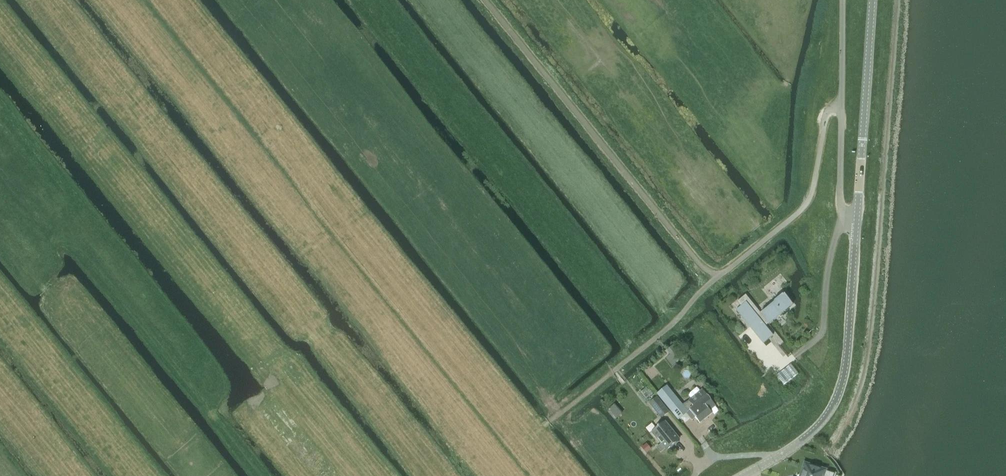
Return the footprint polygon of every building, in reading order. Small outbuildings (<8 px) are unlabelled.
[(769,324),(772,322),(793,305),(784,294),(783,295),(782,295),(774,302),(775,302),(761,313),(746,295),(737,302),(741,306),(736,310),(763,343),(773,335),(764,324),(767,322),(769,324)] [(667,358),(672,364),(681,357),(673,346),(668,350),(671,354),(667,358)] [(666,386),(657,394),(662,399),(678,419),(686,413),(692,420),(695,417),(700,423),(711,413),(709,411),(715,406),(702,390),(689,402),(683,406),(671,392),(666,386)] [(650,404),(661,418),(668,412),(657,398),(650,404)] [(658,428),(652,433),(661,443),(656,447),(660,453),(665,449),(666,450),(679,439),(665,422),(659,427),(658,426),(657,427),(658,428)] [(647,445),(642,449),(646,453),(651,450),(647,445)] [(834,474),(805,465),(802,475),(833,475),(834,474)]
